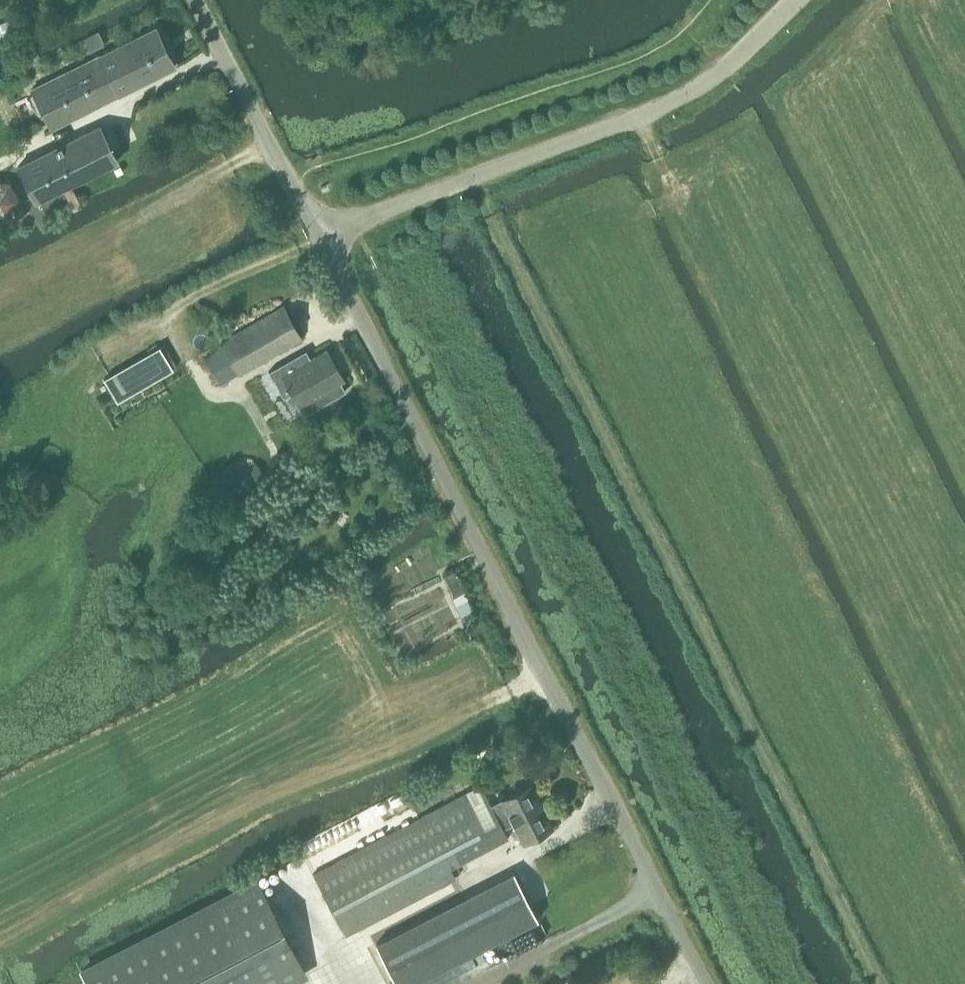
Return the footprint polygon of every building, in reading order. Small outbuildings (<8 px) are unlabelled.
[(155,27),(33,89),(52,128),(175,65),(155,27)] [(99,125),(18,165),(36,201),(117,161),(99,125)] [(0,181),(0,228),(24,216),(6,179),(0,181)] [(301,339),(283,307),(221,343),(224,348),(206,358),(220,384),(239,373),(240,374),(301,339)] [(160,345),(104,378),(118,401),(174,370),(160,345)] [(327,350),(282,376),(300,406),(344,381),(327,350)] [(245,460),(226,473),(242,498),(268,481),(254,461),(248,465),(245,460)] [(506,809),(496,814),(503,828),(514,823),(523,841),(552,827),(530,785),(502,800),(506,809)] [(508,837),(503,828),(496,814),(482,786),(319,870),(349,933),(455,878),(449,867),(508,837)] [(374,943),(396,983),(410,983),(536,918),(512,871),(374,943)] [(81,971),(87,983),(284,983),(305,973),(258,880),(81,971)]
